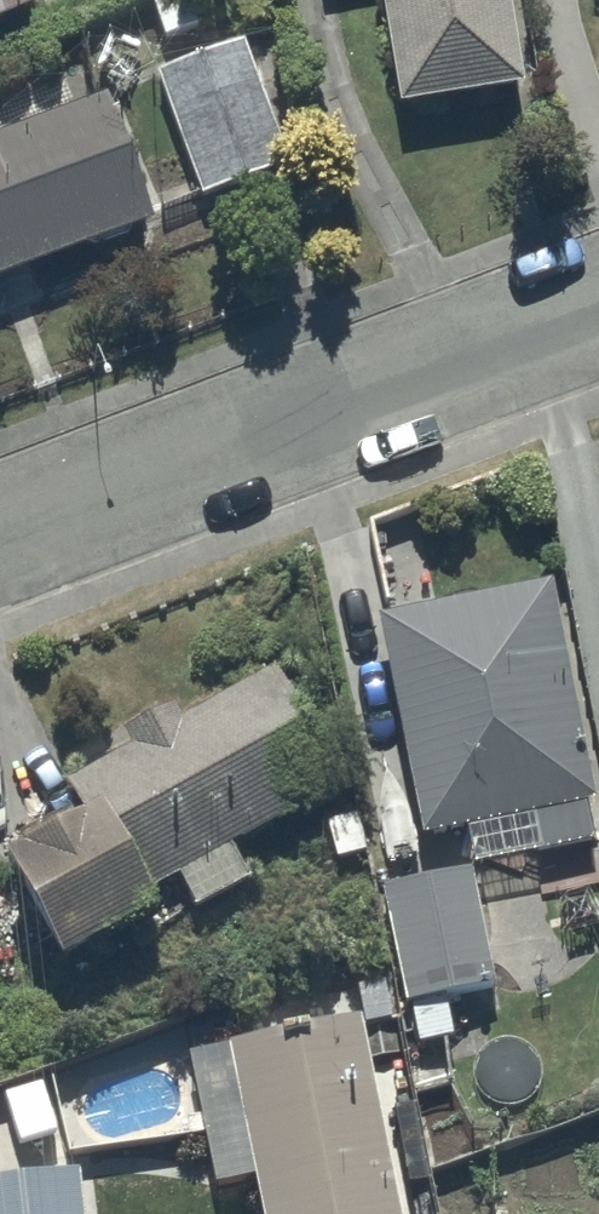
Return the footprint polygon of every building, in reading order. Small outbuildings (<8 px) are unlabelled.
[(40,15),(34,0),(0,0),(0,31),(40,15)] [(399,114),(526,96),(512,0),(382,0),(399,114)] [(158,80),(203,201),(289,168),(243,48),(158,80)] [(151,231),(138,199),(143,197),(106,101),(0,142),(0,289),(151,231)] [(468,839),(475,873),(591,852),(583,811),(594,809),(554,590),(374,623),(420,849),(468,839)] [(18,844),(29,861),(5,874),(60,975),(158,922),(146,901),(175,885),(194,919),(250,888),(232,855),(354,789),(289,670),(181,729),(173,714),(121,742),(130,757),(112,767),(110,762),(87,775),(89,779),(64,793),(84,831),(78,835),(68,817),(18,844)] [(380,894),(406,1013),(497,993),(471,874),(380,894)] [(260,1213),(396,1213),(359,1026),(225,1052),(229,1073),(192,1080),(214,1198),(255,1190),(260,1213)] [(11,1158),(64,1144),(48,1084),(0,1097),(0,1115),(11,1158)] [(79,1177),(0,1185),(0,1213),(82,1213),(79,1177)]
